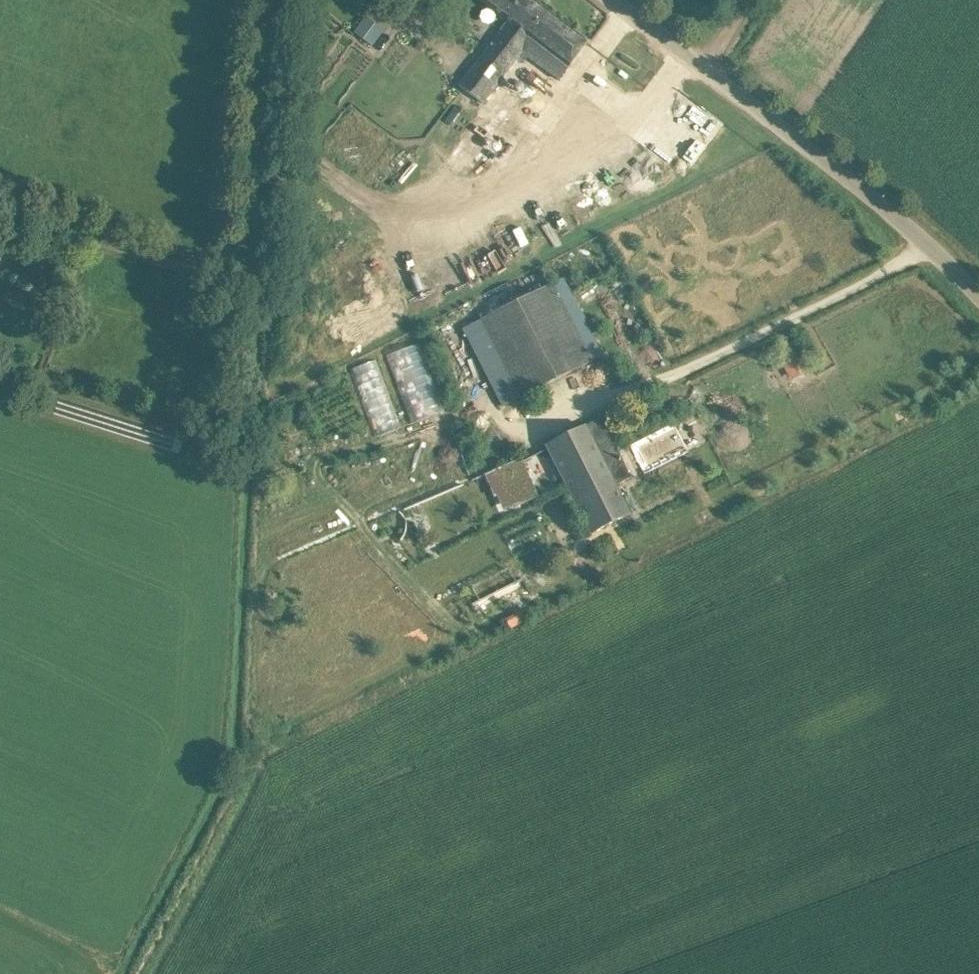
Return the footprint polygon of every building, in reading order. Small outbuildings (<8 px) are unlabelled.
[(461,86),(483,102),(522,50),(559,78),(587,42),(532,0),(527,0),(508,24),(461,86)] [(479,2),(508,24),(527,0),(481,0),(479,2)] [(376,44),(384,26),(364,16),(356,34),(376,44)] [(515,105),(533,118),(551,94),(534,81),(515,105)] [(481,319),(520,397),(593,360),(554,282),(481,319)] [(439,398),(421,343),(386,355),(404,410),(439,398)] [(545,446),(591,535),(631,515),(616,484),(630,477),(617,449),(616,450),(600,418),(545,446)] [(521,459),(499,468),(516,506),(538,497),(521,459)]
